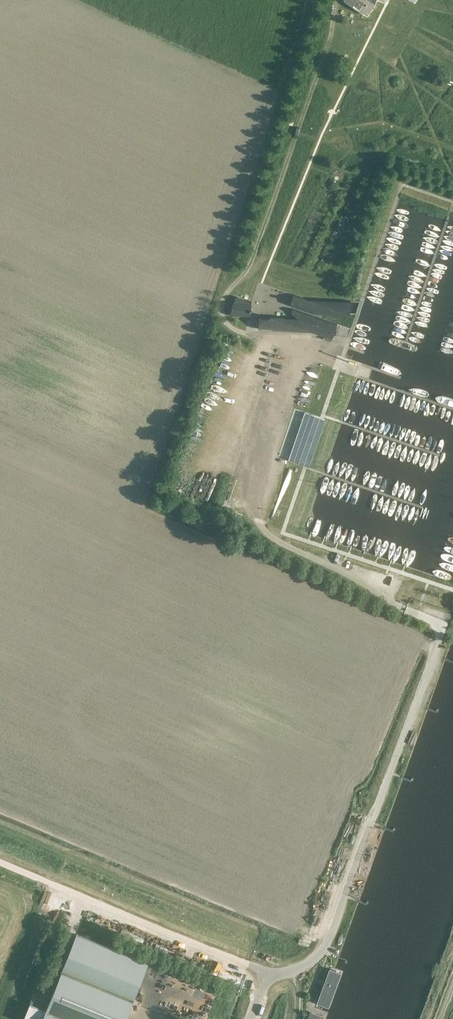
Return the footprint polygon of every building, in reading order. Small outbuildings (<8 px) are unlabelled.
[(376,2),(372,0),(363,0),(365,1),(359,10),(367,15),(376,2)] [(351,301),(307,299),(293,294),(290,304),(318,314),(319,312),(350,314),(351,301)] [(252,301),(236,296),(229,315),(251,316),(252,301)] [(259,328),(310,331),(332,338),(337,324),(292,308),(292,312),(298,317),(259,316),(259,328)] [(320,417),(305,411),(289,459),(303,464),(304,464),(309,466),(325,418),(320,417)] [(47,1008),(73,1018),(125,1018),(148,963),(77,934),(47,1008)] [(342,972),(330,967),(317,1002),(329,1006),(342,972)] [(47,1008),(42,1018),(73,1018),(47,1008)]
